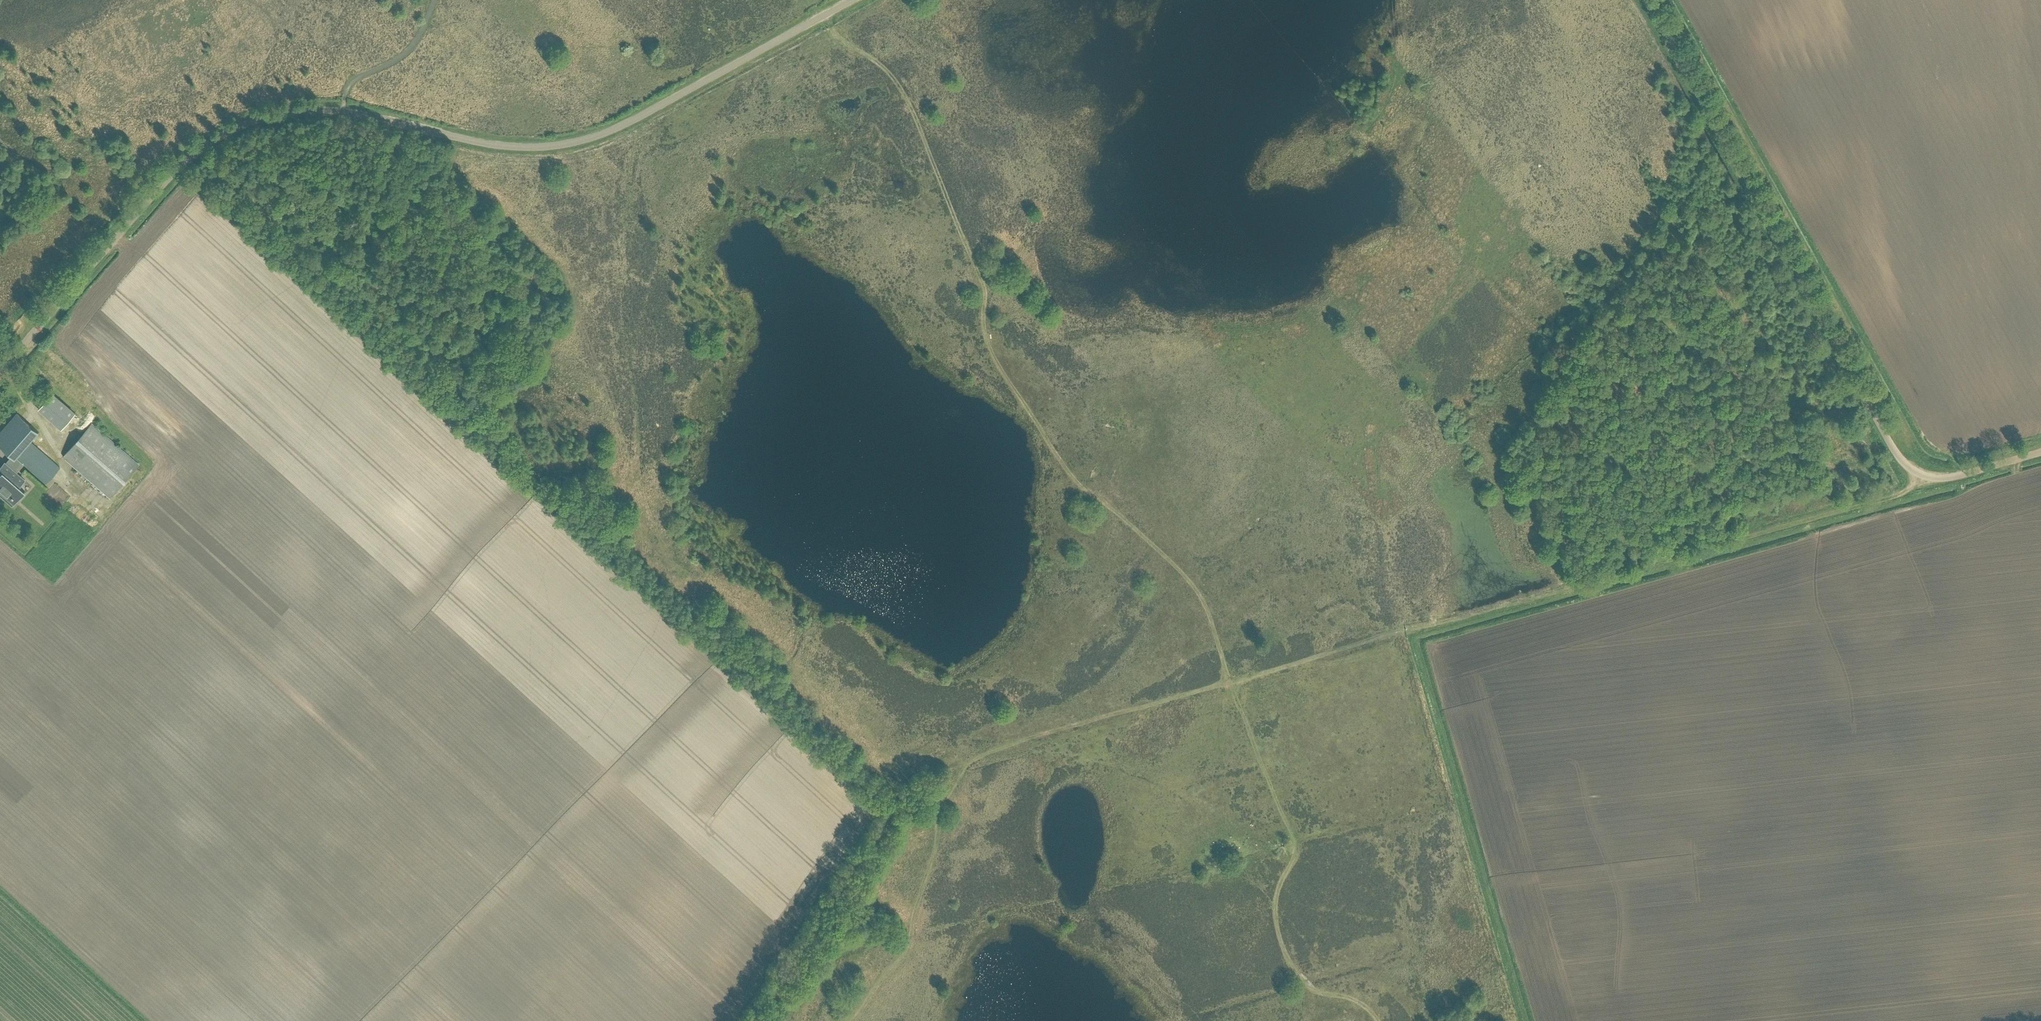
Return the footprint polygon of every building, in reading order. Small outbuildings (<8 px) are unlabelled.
[(61,428),(76,411),(53,391),(39,408),(61,428)] [(17,412),(0,432),(0,444),(15,457),(16,456),(46,483),(60,466),(37,446),(44,438),(43,438),(38,431),(17,412)] [(110,496),(139,463),(92,423),(64,455),(110,496)] [(22,481),(2,464),(0,466),(0,474),(1,475),(0,476),(0,493),(4,497),(6,495),(13,501),(21,492),(16,487),(22,481)]
